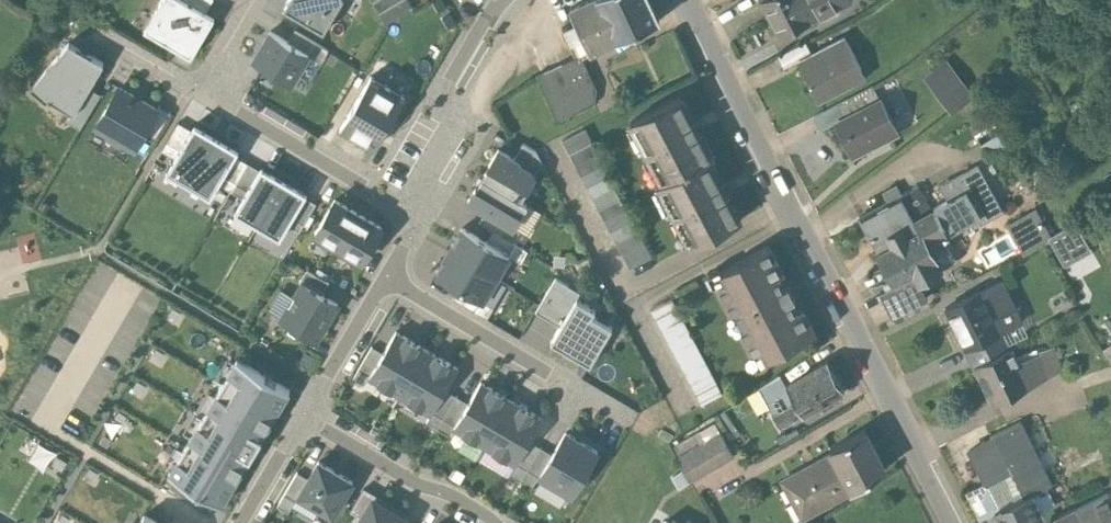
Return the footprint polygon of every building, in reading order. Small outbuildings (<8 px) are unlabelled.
[(157,0),(146,0),(135,18),(144,23),(157,0)] [(152,33),(192,57),(215,17),(205,11),(186,0),(161,0),(152,15),(160,19),(152,33)] [(205,11),(212,0),(186,0),(205,11)] [(282,10),(328,34),(346,0),(287,0),(282,10)] [(386,23),(414,7),(410,0),(373,0),(386,23)] [(649,0),(589,0),(569,9),(575,24),(589,52),(590,55),(660,23),(649,0)] [(801,0),(765,0),(762,2),(780,36),(812,20),(801,0)] [(812,20),(813,22),(851,1),(850,0),(801,0),(812,20)] [(589,52),(575,24),(562,30),(574,55),(578,53),(579,56),(589,52)] [(271,31),(255,58),(293,80),(309,53),(271,31)] [(865,78),(844,37),(811,54),(800,60),(821,101),(865,78)] [(55,98),(85,51),(69,41),(30,86),(48,99),(50,97),(55,98)] [(811,54),(805,41),(778,55),(784,68),(800,60),(811,54)] [(90,87),(105,63),(85,51),(55,98),(75,110),(90,87)] [(595,90),(579,56),(578,53),(574,55),(561,62),(561,63),(535,76),(558,123),(593,105),(595,90)] [(972,96),(946,62),(925,77),(951,112),(972,96)] [(371,75),(340,128),(374,148),(405,95),(371,75)] [(121,83),(95,128),(108,135),(106,138),(121,147),(122,144),(136,152),(145,136),(162,107),(121,83)] [(101,94),(90,87),(75,110),(69,120),(81,127),(101,94)] [(820,130),(834,123),(879,100),(873,87),(814,116),(820,130)] [(630,121),(661,182),(708,159),(713,157),(681,96),(630,121)] [(896,131),(881,99),(879,100),(834,123),(850,154),(896,131)] [(155,141),(172,113),(162,107),(145,136),(155,141)] [(177,158),(194,128),(179,120),(163,149),(177,158)] [(238,149),(196,124),(194,128),(177,158),(170,170),(212,194),(218,184),(235,154),(238,149)] [(593,142),(586,128),(564,140),(630,269),(653,257),(639,231),(637,232),(591,143),(593,142)] [(522,143),(514,157),(533,169),(535,173),(541,162),(537,151),(522,143)] [(514,157),(498,148),(489,164),(490,165),(482,178),(519,200),(525,189),(528,190),(536,176),(535,173),(533,169),(514,157)] [(232,192),(249,163),(235,154),(218,184),(232,192)] [(740,221),(708,159),(661,182),(658,185),(690,246),(740,221)] [(245,200),(263,171),(249,163),(232,192),(245,200)] [(950,199),(932,209),(946,234),(971,220),(976,228),(1003,213),(976,165),(942,184),(950,199)] [(245,200),(238,211),(260,224),(286,180),(265,168),(263,171),(245,200)] [(519,200),(482,178),(476,188),(475,188),(468,201),(485,211),(513,227),(526,204),(519,200)] [(286,180),(260,224),(281,236),(287,225),(305,196),(307,193),(286,180)] [(882,193),(887,202),(900,196),(895,186),(882,193)] [(918,186),(900,196),(912,219),(932,209),(918,186)] [(301,233),(318,204),(305,196),(287,225),(301,233)] [(336,196),(312,237),(338,251),(361,210),(336,196)] [(887,202),(857,219),(893,284),(916,271),(920,278),(939,267),(936,262),(938,260),(929,244),(946,234),(932,209),(912,219),(900,196),(887,202)] [(543,214),(526,204),(513,227),(518,230),(530,237),(543,214)] [(361,210),(338,251),(363,265),(386,223),(361,210)] [(1036,210),(1010,224),(1025,251),(1051,237),(1036,210)] [(513,227),(485,211),(478,222),(494,231),(511,241),(518,230),(513,227)] [(486,242),(461,228),(448,249),(501,281),(514,259),(486,242)] [(511,241),(494,231),(486,242),(514,259),(519,262),(526,251),(511,241)] [(782,272),(769,246),(722,271),(726,279),(717,283),(734,314),(737,312),(745,325),(741,327),(755,355),(764,351),(768,358),(805,339),(801,332),(811,326),(802,309),(797,311),(791,300),(795,297),(789,285),(784,287),(778,275),(782,272)] [(501,281),(448,249),(435,272),(461,288),(487,304),(501,281)] [(565,256),(555,255),(554,265),(564,266),(565,256)] [(300,280),(303,282),(322,294),(329,282),(307,269),(300,280)] [(920,278),(916,271),(893,284),(882,289),(893,311),(928,293),(920,278)] [(537,311),(562,325),(577,298),(580,293),(556,279),(541,304),(537,311)] [(311,335),(317,339),(339,303),(322,294),(303,282),(281,318),(311,335)] [(1025,331),(1000,282),(946,310),(974,363),(1010,344),(1008,340),(1025,331)] [(487,304),(461,288),(454,298),(487,318),(493,307),(487,304)] [(577,298),(562,325),(552,342),(589,363),(610,327),(592,317),(596,309),(577,298)] [(722,394),(671,298),(651,309),(702,405),(722,394)] [(386,353),(372,378),(402,394),(428,347),(398,331),(386,353)] [(1010,344),(974,363),(985,383),(1021,365),(1019,363),(1010,344)] [(372,378),(386,353),(374,345),(353,378),(366,386),(372,378)] [(428,347),(402,394),(432,411),(444,390),(458,365),(428,347)] [(1041,356),(1019,363),(1021,365),(1030,384),(1062,368),(1055,348),(1040,352),(1041,356)] [(315,356),(305,350),(298,363),(308,368),(315,356)] [(237,358),(215,396),(267,427),(290,389),(237,358)] [(845,391),(827,362),(786,387),(803,416),(845,391)] [(1021,365),(985,383),(994,402),(1030,384),(1021,365)] [(448,384),(468,397),(478,380),(458,367),(448,384)] [(803,416),(786,387),(780,376),(758,389),(781,429),(803,416)] [(469,405),(456,428),(487,445),(513,398),(482,381),(469,405)] [(438,431),(457,398),(444,390),(432,411),(425,423),(438,431)] [(215,396),(192,434),(244,465),(267,427),(215,396)] [(456,428),(469,405),(457,398),(438,431),(450,438),(456,428)] [(513,398),(487,445),(518,463),(530,441),(544,416),(513,398)] [(729,449),(715,425),(676,449),(681,458),(679,459),(693,483),(735,458),(729,449)] [(1049,483),(1021,426),(972,450),(988,482),(1000,506),(1043,485),(1049,483)] [(553,454),(540,477),(575,496),(600,449),(566,430),(553,454)] [(831,449),(833,452),(852,489),(884,469),(865,431),(831,449)] [(192,434),(168,474),(220,505),(244,465),(192,434)] [(541,447),(530,441),(518,463),(511,476),(521,482),(541,447)] [(540,477),(553,454),(541,447),(521,482),(533,489),(540,477)] [(800,515),(852,489),(833,452),(781,478),(800,515)] [(307,478),(297,497),(333,517),(355,480),(318,459),(307,478)] [(297,497),(307,478),(297,473),(279,506),(289,512),(297,497)] [(1000,506),(988,482),(967,493),(979,517),(993,510),(1000,506)] [(1043,485),(1000,506),(993,510),(999,522),(1029,522),(1043,516),(1051,501),(1043,485)] [(360,516),(373,494),(364,489),(352,511),(360,516)] [(356,522),(409,522),(413,516),(373,494),(360,516),(356,522)] [(1081,509),(1087,522),(1110,522),(1110,495),(1081,509)] [(1057,518),(1059,522),(1087,522),(1081,509),(1080,507),(1057,518)]
